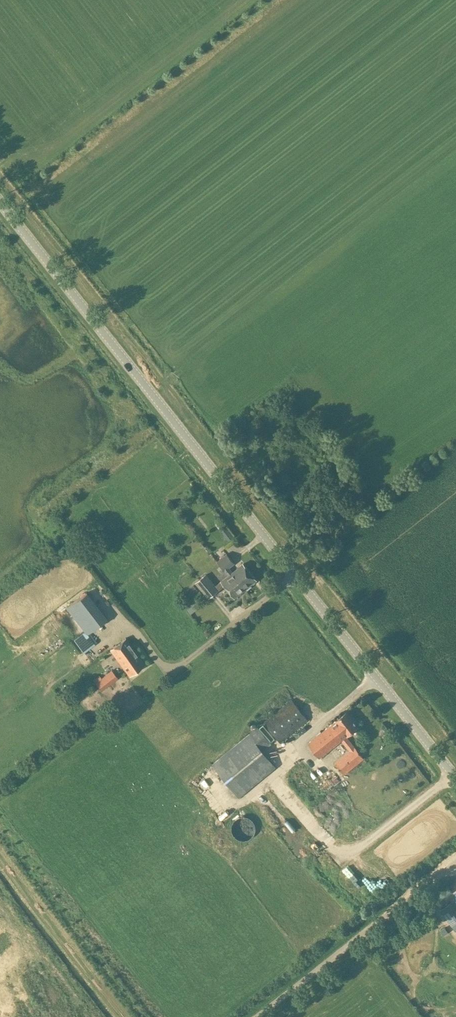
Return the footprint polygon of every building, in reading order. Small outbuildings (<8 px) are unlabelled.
[(221,531),(229,540),(235,535),(228,526),(221,531)] [(243,564),(233,572),(230,568),(235,564),(227,554),(217,561),(224,570),(228,576),(229,575),(229,576),(231,575),(238,584),(240,583),(245,590),(257,580),(243,564)] [(228,576),(221,582),(216,586),(206,574),(195,583),(209,599),(224,586),(235,598),(245,590),(240,583),(238,584),(231,575),(229,576),(229,575),(228,576)] [(185,592),(189,598),(198,591),(194,585),(185,592)] [(94,644),(87,635),(108,619),(87,592),(66,608),(84,632),(74,640),(84,652),(94,644)] [(190,612),(199,608),(195,601),(187,604),(190,612)] [(119,663),(135,651),(125,638),(110,650),(119,663)] [(145,665),(135,651),(119,663),(129,676),(145,665)] [(102,691),(118,678),(112,670),(95,682),(102,691)] [(294,732),(299,728),(309,720),(292,699),(263,722),(280,743),(294,732)] [(364,759),(347,737),(359,727),(347,711),(308,743),(320,758),(327,752),(335,762),(334,763),(344,775),(364,759)] [(277,767),(263,751),(272,744),(258,727),(212,764),(239,798),(277,767)] [(234,821),(232,824),(231,828),(232,832),(234,836),(237,838),(241,840),(245,840),(249,839),(252,836),(254,833),(256,829),(256,825),(254,822),(252,819),(248,816),(244,816),(240,816),(237,818),(234,821)] [(452,878),(438,891),(442,896),(451,889),(448,885),(454,880),(452,878)] [(454,903),(444,910),(455,926),(455,905),(454,903)]
